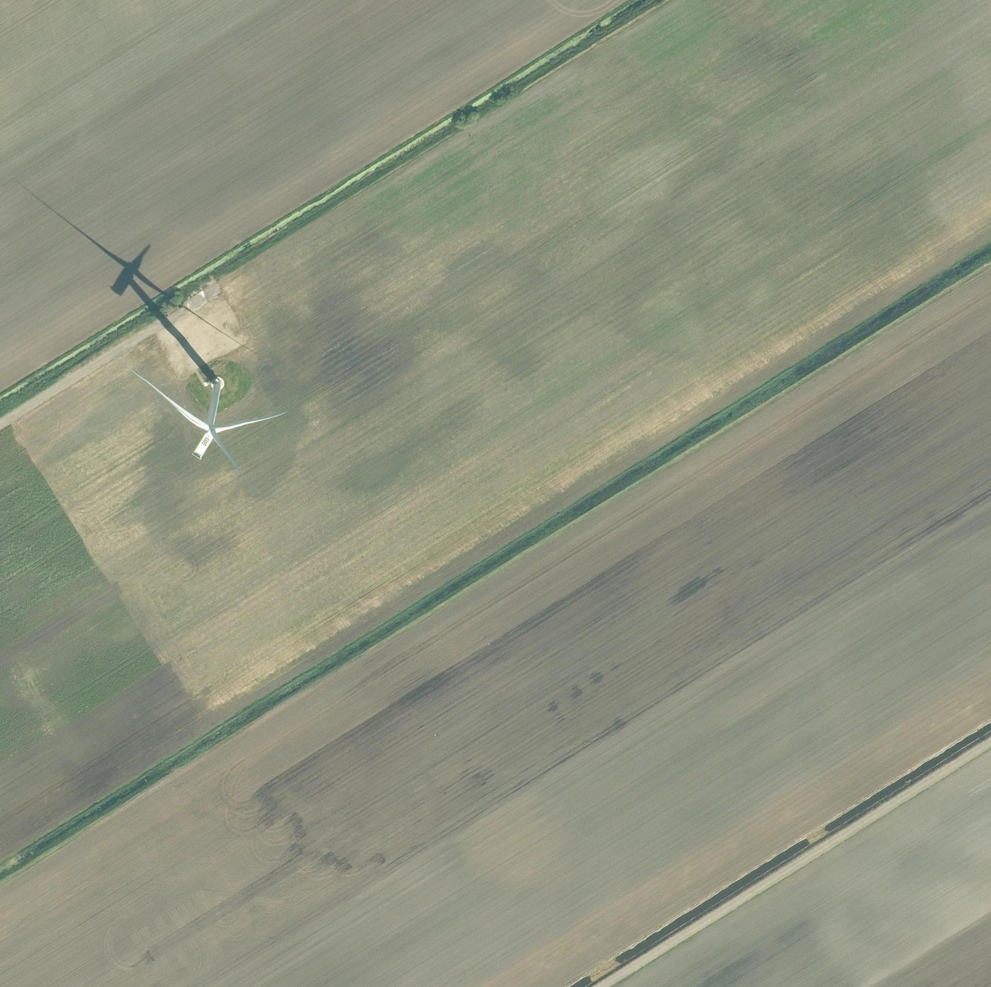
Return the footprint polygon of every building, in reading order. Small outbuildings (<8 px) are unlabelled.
[(214,382),(214,383),(214,384),(215,384),(215,385),(216,385),(216,386),(217,386),(218,386),(219,386),(220,386),(220,385),(221,385),(221,384),(222,384),(222,383),(222,382),(222,381),(222,380),(221,380),(221,379),(220,379),(220,378),(219,378),(218,378),(217,378),(216,378),(216,379),(215,379),(215,380),(214,380),(214,381),(214,382)]
